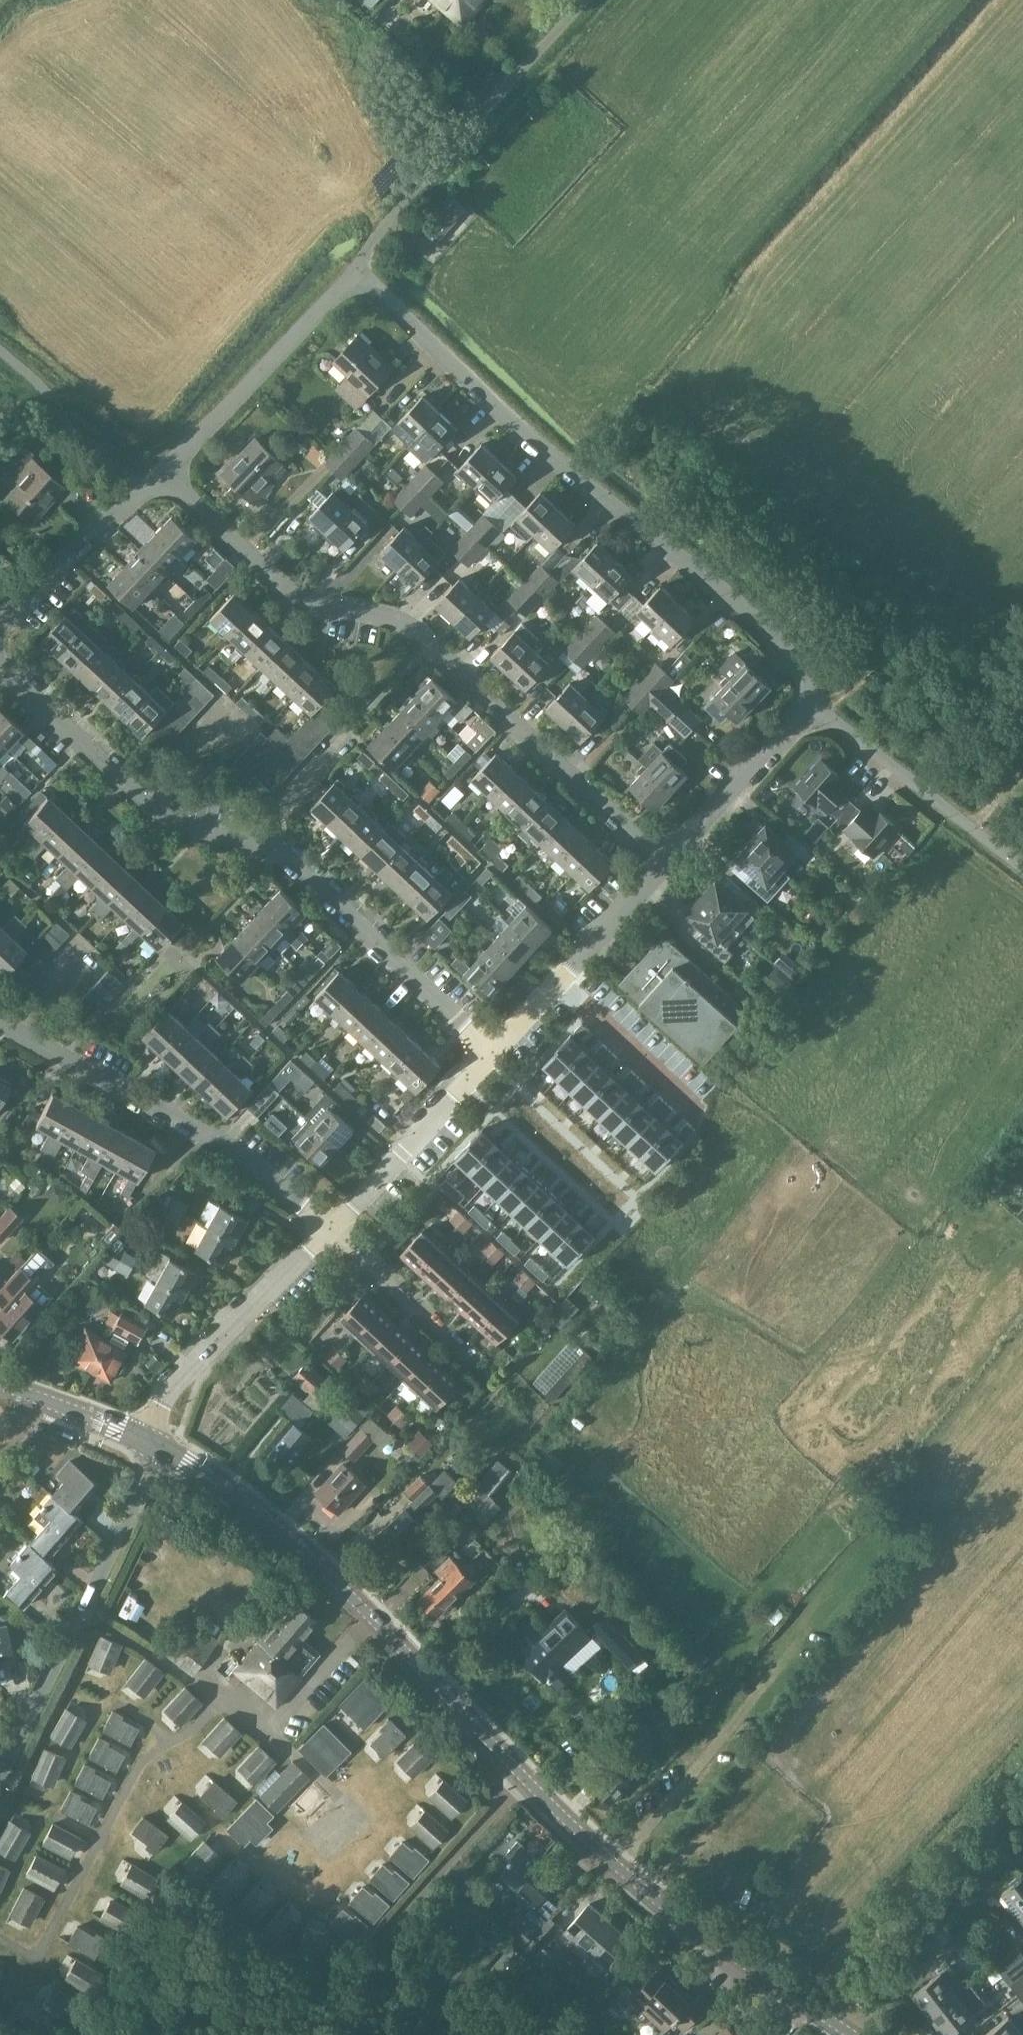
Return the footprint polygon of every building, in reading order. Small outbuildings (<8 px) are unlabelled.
[(462,23),(483,0),(437,0),(462,23)] [(418,230),(432,243),(435,245),(468,209),(452,193),(418,230)] [(334,362),(348,375),(335,389),(355,408),(393,367),(359,335),(334,362)] [(396,425),(392,429),(409,446),(416,438),(440,412),(422,396),(399,421),(399,422),(396,425)] [(440,412),(416,438),(409,446),(425,461),(432,453),(433,454),(457,429),(440,412)] [(357,428),(341,446),(349,454),(366,436),(357,428)] [(366,436),(349,454),(358,462),(375,444),(366,436)] [(234,485),(255,506),(275,486),(268,480),(283,465),(255,438),(222,473),(234,485)] [(20,443),(12,453),(24,463),(29,457),(32,453),(20,443)] [(464,476),(474,485),(475,486),(499,460),(482,444),(457,469),(458,469),(455,472),(461,478),(464,476)] [(324,463),(332,472),(349,454),(341,446),(324,463)] [(349,454),(332,472),(341,480),(358,462),(349,454)] [(17,483),(4,498),(32,523),(55,497),(43,486),(51,476),(29,457),(24,463),(11,478),(17,483)] [(475,486),(474,485),(472,488),(479,495),(482,493),(492,502),(516,477),(499,460),(475,486)] [(426,464),(410,482),(419,490),(435,473),(426,464)] [(402,477),(391,466),(385,472),(396,483),(402,477)] [(435,473),(419,490),(427,498),(444,481),(435,473)] [(393,499),(402,508),(419,490),(410,482),(393,499)] [(318,508),(310,516),(317,523),(313,527),(323,537),(351,507),(360,496),(354,490),(350,494),(340,485),(327,498),(318,508)] [(419,490),(402,508),(410,516),(427,498),(419,490)] [(527,540),(530,536),(533,533),(534,533),(558,508),(540,492),(516,517),(517,517),(511,524),(527,540)] [(351,507),(323,537),(330,543),(334,539),(345,549),(378,513),(371,506),(360,496),(351,507)] [(533,533),(530,536),(537,543),(540,539),(551,550),(575,525),(558,508),(534,533),(533,533)] [(466,514),(458,523),(468,532),(476,523),(466,514)] [(476,523),(468,532),(477,540),(493,523),(484,514),(476,523)] [(172,516),(157,533),(182,556),(191,546),(195,549),(201,543),(172,516)] [(493,523),(477,540),(485,547),(500,531),(501,530),(493,523)] [(381,552),(398,568),(429,536),(433,532),(425,525),(415,536),(405,526),(381,552)] [(451,550),(460,558),(477,540),(468,532),(451,550)] [(157,533),(141,550),(167,573),(176,563),(179,566),(186,559),(182,556),(157,533)] [(429,536),(398,568),(416,584),(439,560),(433,554),(440,547),(429,536)] [(477,540),(460,558),(468,566),(485,547),(477,540)] [(580,574),(590,583),(591,584),(615,558),(597,542),(571,571),(578,577),(580,574)] [(141,550),(125,567),(151,590),(160,579),(164,583),(171,576),(167,573),(141,550)] [(207,579),(217,588),(237,567),(226,557),(207,579)] [(591,584),(590,583),(587,587),(594,593),(589,598),(601,609),(632,575),(615,558),(591,584)] [(542,565),(525,582),(535,590),(551,573),(542,565)] [(151,590),(125,567),(109,584),(134,607),(145,596),(148,600),(155,593),(151,590)] [(551,573),(535,590),(542,598),(558,581),(551,573)] [(453,620),(477,595),(481,591),(472,582),(469,586),(460,578),(436,603),(453,620)] [(507,599),(517,609),(535,590),(525,582),(518,590),(517,589),(507,599)] [(89,589),(101,600),(107,594),(95,583),(89,589)] [(643,618),(653,627),(654,628),(678,602),(661,586),(636,611),(637,611),(634,614),(640,620),(643,618)] [(206,587),(194,600),(201,606),(212,594),(206,587)] [(553,589),(544,598),(554,607),(563,599),(553,589)] [(535,590),(517,609),(525,616),(542,598),(535,590)] [(225,639),(228,635),(251,609),(234,593),(210,619),(222,630),(219,633),(225,639)] [(477,595),(453,620),(471,636),(497,608),(491,602),(488,606),(477,595)] [(194,600),(183,612),(190,618),(201,606),(194,600)] [(654,628),(653,627),(650,631),(659,640),(663,636),(671,644),(695,619),(678,602),(654,628)] [(112,610),(124,622),(130,615),(118,604),(112,610)] [(43,639),(61,656),(85,630),(84,629),(87,626),(88,627),(91,624),(73,607),(67,614),(43,639)] [(242,655),(245,652),(268,624),(251,609),(228,635),(239,646),(236,649),(242,655)] [(173,623),(163,633),(170,639),(185,622),(179,616),(175,613),(169,619),(173,623)] [(130,615),(124,622),(135,631),(141,625),(130,615)] [(597,616),(581,633),(590,641),(606,624),(597,616)] [(521,623),(491,656),(509,672),(533,646),(539,640),(521,623)] [(61,656),(77,671),(101,646),(100,645),(102,642),(106,638),(91,624),(88,627),(87,626),(84,629),(85,630),(61,656)] [(259,670),(262,667),(285,640),(268,624),(245,652),(256,661),(253,664),(259,670)] [(606,624),(590,641),(599,649),(615,632),(606,624)] [(564,651),(573,659),(590,641),(581,633),(564,651)] [(145,641),(158,653),(164,646),(151,635),(145,641)] [(192,650),(180,639),(174,645),(186,656),(192,650)] [(275,686),(278,683),(302,656),(285,640),(262,667),(272,677),(269,680),(275,686)] [(590,641),(573,659),(582,667),(599,649),(590,641)] [(77,671),(93,687),(117,662),(115,660),(104,650),(107,647),(102,642),(100,645),(101,646),(77,671)] [(164,646),(158,653),(169,663),(175,656),(164,646)] [(533,646),(509,672),(527,688),(553,661),(547,655),(545,658),(533,646)] [(726,676),(754,703),(771,686),(736,652),(719,670),(726,676)] [(682,653),(665,671),(666,672),(674,679),(691,661),(682,653)] [(292,702),(295,699),(319,671),(302,656),(278,683),(288,692),(285,696),(292,702)] [(117,662),(93,687),(110,703),(134,677),(133,676),(133,677),(123,668),(126,664),(118,657),(115,660),(117,662)] [(656,662),(639,680),(650,689),(666,672),(665,671),(656,662)] [(203,671),(215,682),(221,676),(209,665),(203,671)] [(191,684),(180,696),(197,713),(205,704),(189,688),(197,679),(185,667),(179,673),(191,684)] [(312,713),(321,704),(336,687),(319,671),(295,699),(305,708),(303,711),(309,717),(312,713)] [(666,672),(650,689),(658,697),(667,688),(675,680),(674,679),(666,672)] [(110,703),(127,718),(151,693),(149,691),(152,688),(151,688),(148,691),(139,683),(142,679),(135,674),(133,676),(134,677),(110,703)] [(221,676),(215,682),(226,693),(232,686),(221,676)] [(712,697),(704,706),(720,721),(729,712),(738,720),(754,703),(726,676),(720,683),(723,686),(712,697)] [(433,677),(417,694),(443,718),(452,708),(463,718),(473,708),(460,696),(456,700),(433,677)] [(214,695),(197,679),(189,688),(205,704),(214,695)] [(591,679),(580,691),(588,698),(599,687),(591,679)] [(639,680),(623,697),(633,707),(650,689),(639,680)] [(547,707),(564,724),(588,698),(571,682),(547,707)] [(148,730),(156,723),(164,714),(167,710),(172,705),(176,701),(158,684),(153,689),(152,688),(149,691),(151,693),(127,718),(144,735),(148,730)] [(667,688),(658,697),(675,712),(683,703),(667,688)] [(650,689),(633,707),(642,715),(650,706),(658,697),(650,689)] [(417,694),(401,711),(427,735),(436,725),(439,728),(446,721),(443,718),(417,694)] [(236,702),(248,713),(254,707),(242,695),(236,702)] [(180,696),(176,701),(172,705),(189,722),(197,713),(180,696)] [(658,697),(650,706),(666,721),(675,712),(658,697)] [(588,698),(564,724),(582,740),(608,711),(601,704),(598,707),(588,698)] [(683,703),(675,712),(694,729),(702,720),(683,703)] [(321,704),(312,713),(330,730),(338,720),(321,704)] [(167,710),(164,714),(181,730),(189,722),(172,705),(167,710)] [(254,707),(248,713),(260,724),(266,717),(254,707)] [(6,748),(15,737),(29,750),(35,744),(0,710),(0,742),(6,748)] [(401,711),(385,728),(411,751),(421,741),(424,744),(430,737),(427,735),(401,711)] [(675,712),(666,721),(685,739),(694,729),(675,712)] [(312,713),(309,717),(305,722),(322,738),(330,730),(312,713)] [(164,714),(156,723),(172,739),(181,730),(164,714)] [(467,742),(476,751),(496,730),(481,716),(472,726),(477,731),(467,742)] [(305,722),(297,730),(314,747),(322,738),(305,722)] [(156,723),(148,730),(165,746),(172,739),(156,723)] [(411,751),(385,728),(369,745),(394,769),(405,758),(408,760),(414,754),(411,751)] [(277,729),(270,735),(281,746),(288,739),(277,729)] [(288,739),(305,756),(314,747),(297,730),(288,739)] [(262,732),(254,742),(271,757),(279,748),(281,746),(270,735),(268,738),(262,732)] [(281,746),(279,748),(297,765),(305,756),(288,739),(281,746)] [(254,742),(246,750),(263,766),(271,757),(254,742)] [(669,743),(645,768),(671,792),(687,774),(680,767),(687,760),(669,743)] [(41,748),(35,754),(44,764),(41,767),(48,772),(56,763),(41,748)] [(279,748),(271,757),(289,774),(297,765),(279,748)] [(465,749),(454,761),(461,767),(472,755),(465,749)] [(246,750),(238,759),(255,775),(263,766),(246,750)] [(357,757),(369,768),(375,761),(363,750),(357,757)] [(487,799),(490,796),(514,770),(495,753),(472,778),(484,790),(481,793),(487,799)] [(271,757),(263,766),(281,783),(289,774),(271,757)] [(229,768),(247,784),(255,775),(238,759),(229,768)] [(796,787),(826,813),(828,811),(837,819),(851,803),(843,795),(849,788),(836,776),(838,774),(821,759),(796,787)] [(461,767),(454,761),(443,773),(450,779),(461,767)] [(4,777),(9,772),(0,764),(0,774),(4,777)] [(640,773),(629,785),(655,809),(671,792),(645,768),(642,765),(637,770),(640,773)] [(263,766),(255,775),(273,792),(281,783),(263,766)] [(504,814),(507,812),(531,786),(514,770),(490,796),(501,805),(498,808),(504,814)] [(380,777),(391,788),(397,782),(386,771),(380,777)] [(255,775),(247,784),(265,801),(273,792),(255,775)] [(338,778),(311,806),(328,822),(351,796),(342,787),(344,785),(338,778)] [(429,780),(419,792),(428,801),(439,790),(429,780)] [(397,782),(391,788),(403,799),(408,793),(397,782)] [(21,783),(16,788),(25,798),(31,792),(21,783)] [(521,830),(524,827),(547,802),(531,786),(507,812),(517,821),(514,824),(521,830)] [(328,822),(345,838),(368,812),(358,802),(360,799),(354,793),(351,796),(328,822)] [(0,802),(0,806),(9,815),(17,806),(6,796),(0,802)] [(21,847),(26,852),(63,813),(46,798),(22,823),(34,834),(21,847)] [(413,809),(425,820),(431,814),(419,802),(413,809)] [(537,846),(540,843),(564,817),(547,802),(524,827),(534,836),(531,839),(537,846)] [(837,819),(835,821),(844,829),(873,856),(898,828),(882,813),(880,815),(867,804),(860,811),(851,803),(837,819)] [(345,838),(362,854),(386,828),(375,818),(378,814),(371,808),(368,812),(345,838)] [(446,817),(458,829),(464,823),(452,810),(446,817)] [(45,844),(55,854),(80,829),(63,813),(26,852),(32,858),(45,844)] [(431,814),(425,820),(436,831),(442,824),(431,814)] [(554,861),(557,858),(581,833),(564,817),(540,843),(550,852),(547,855),(554,861)] [(818,817),(811,824),(821,833),(828,826),(818,817)] [(464,823),(458,829),(469,839),(475,832),(464,823)] [(386,828),(362,854),(379,870),(402,844),(405,841),(407,839),(392,824),(389,827),(388,826),(386,828)] [(761,826),(749,840),(781,868),(795,853),(802,859),(810,849),(791,832),(783,841),(766,826),(763,829),(761,826)] [(55,879),(59,883),(97,845),(80,829),(55,854),(67,866),(55,879)] [(570,877),(574,873),(597,848),(581,833),(557,858),(567,868),(564,871),(570,877)] [(446,840),(459,852),(465,846),(452,834),(446,840)] [(480,849),(491,860),(497,854),(497,853),(503,847),(492,837),(480,849)] [(905,838),(900,844),(909,852),(914,847),(905,838)] [(749,840),(737,853),(739,855),(737,858),(754,874),(746,883),(765,900),(768,901),(790,876),(781,868),(749,840)] [(379,870),(396,886),(418,859),(408,849),(410,847),(405,841),(402,844),(379,870)] [(79,875),(89,885),(114,860),(97,845),(59,883),(66,889),(79,875)] [(465,846),(459,852),(469,862),(475,856),(465,846)] [(597,848),(574,873),(584,883),(581,886),(587,892),(614,864),(597,848)] [(497,854),(491,860),(503,871),(509,864),(497,854)] [(396,886),(412,902),(436,877),(425,866),(427,863),(421,857),(418,859),(396,886)] [(92,914),(93,915),(131,876),(114,860),(89,885),(101,897),(88,910),(89,911),(92,914)] [(436,877),(412,902),(429,918),(453,893),(444,884),(454,873),(446,866),(436,877)] [(476,878),(482,884),(493,873),(486,867),(476,878)] [(27,869),(20,876),(28,883),(34,876),(27,869)] [(513,880),(524,891),(530,884),(519,874),(513,880)] [(112,907),(123,917),(147,892),(131,876),(93,915),(99,921),(112,907)] [(710,882),(699,895),(740,932),(753,917),(751,915),(760,905),(741,888),(733,897),(715,881),(713,884),(710,882)] [(530,884),(524,891),(536,902),(542,896),(530,884)] [(281,889),(265,906),(291,930),(300,920),(303,923),(310,916),(281,889)] [(465,889),(453,903),(459,908),(471,895),(465,889)] [(134,928),(122,940),(127,945),(164,908),(147,892),(123,917),(134,928)] [(699,895),(687,909),(689,911),(687,914),(704,929),(696,938),(725,963),(733,953),(726,948),(740,932),(699,895)] [(459,908),(453,903),(444,912),(450,918),(459,908)] [(513,912),(507,919),(510,922),(536,945),(552,928),(526,905),(516,915),(513,912)] [(546,912),(558,923),(564,916),(553,905),(546,912)] [(265,906),(249,923),(279,950),(282,952),(291,942),(288,940),(294,933),(291,930),(265,906)] [(164,908),(127,945),(133,951),(145,938),(156,948),(169,935),(181,923),(164,908)] [(89,911),(83,916),(87,920),(92,914),(89,911)] [(21,921),(15,915),(2,928),(0,927),(0,943),(21,921)] [(429,941),(435,947),(452,928),(440,917),(423,936),(424,937),(429,941)] [(830,924),(827,927),(837,937),(844,929),(833,919),(829,923),(830,924)] [(53,920),(45,929),(60,943),(68,934),(53,920)] [(0,943),(0,975),(1,976),(4,973),(12,964),(20,955),(13,939),(26,925),(21,921),(0,943)] [(491,937),(494,940),(520,963),(536,945),(510,922),(500,933),(497,930),(491,937)] [(249,923),(233,940),(260,963),(269,953),(272,956),(279,950),(249,923)] [(45,929),(37,937),(52,952),(60,943),(45,929)] [(619,985),(650,1013),(669,1030),(704,1062),(748,1012),(700,969),(663,936),(656,943),(647,954),(641,960),(619,985)] [(37,937),(28,946),(44,960),(52,952),(37,937)] [(335,939),(324,951),(330,957),(341,944),(335,939)] [(121,941),(114,949),(119,954),(127,946),(127,945),(122,940),(121,941)] [(260,963),(233,940),(217,957),(242,981),(253,970),(257,973),(263,966),(260,963)] [(475,954),(479,957),(505,980),(520,963),(494,940),(485,950),(481,947),(475,954)] [(119,954),(117,956),(123,961),(132,951),(133,951),(127,945),(127,946),(119,954)] [(25,950),(20,955),(36,969),(44,960),(28,946),(25,950)] [(20,955),(12,964),(27,978),(36,969),(20,955)] [(505,980),(479,957),(470,967),(458,956),(452,963),(489,997),(490,996),(493,998),(496,998),(502,993),(501,989),(499,986),(505,980)] [(306,957),(299,965),(304,971),(306,969),(312,963),(306,957)] [(304,971),(302,973),(309,979),(320,967),(313,961),(312,963),(306,969),(304,971)] [(12,964),(4,973),(9,978),(19,987),(27,978),(12,964)] [(777,965),(768,975),(787,993),(796,983),(785,973),(777,965)] [(791,967),(785,973),(796,983),(802,977),(791,967)] [(331,1017),(334,1014),(357,986),(340,970),(315,997),(327,1007),(324,1011),(331,1017)] [(108,971),(99,979),(115,993),(116,992),(123,985),(108,971)] [(309,979),(302,973),(292,984),(298,990),(309,979)] [(99,979),(91,988),(107,1002),(115,993),(99,979)] [(347,1032),(350,1029),(374,1002),(357,986),(334,1014),(344,1023),(341,1026),(347,1032)] [(91,988),(83,997),(98,1011),(107,1002),(91,988)] [(287,991),(280,999),(286,1005),(294,997),(287,991)] [(295,1006),(300,1010),(311,998),(306,994),(295,1006)] [(143,1035),(160,1051),(185,1025),(175,1015),(188,1002),(181,996),(143,1035)] [(83,997),(75,1006),(90,1020),(98,1011),(83,997)] [(364,1048),(367,1045),(390,1018),(374,1002),(350,1029),(360,1038),(357,1042),(364,1048)] [(283,1019),(289,1024),(300,1011),(294,1006),(283,1019)] [(270,1008),(260,1019),(267,1025),(277,1015),(270,1008)] [(380,1064),(383,1060),(407,1034),(390,1018),(367,1045),(377,1054),(374,1057),(380,1064)] [(160,1051),(177,1067),(215,1027),(210,1022),(197,1036),(185,1025),(160,1051)] [(580,1023),(573,1031),(581,1038),(588,1031),(580,1023)] [(272,1030),(284,1041),(290,1035),(278,1024),(272,1030)] [(177,1067),(194,1083),(218,1057),(208,1047),(221,1033),(215,1027),(177,1067)] [(588,1031),(581,1038),(589,1046),(596,1038),(588,1031)] [(258,1033),(249,1043),(256,1050),(266,1039),(258,1033)] [(397,1079),(400,1076),(424,1049),(407,1034),(383,1060),(393,1070),(390,1073),(397,1079)] [(571,1035),(543,1064),(557,1078),(585,1048),(571,1035)] [(602,1043),(595,1051),(602,1058),(609,1050),(602,1043)] [(218,1057),(194,1083),(211,1099),(248,1059),(255,1052),(249,1047),(229,1068),(218,1057)] [(585,1048),(557,1078),(571,1091),(600,1061),(585,1048)] [(424,1049),(400,1076),(410,1085),(400,1096),(406,1102),(441,1065),(424,1049)] [(300,1057),(312,1068),(318,1061),(306,1050),(300,1057)] [(609,1050),(602,1058),(609,1064),(616,1056),(609,1050)] [(248,1059),(211,1099),(228,1115),(253,1088),(242,1078),(254,1064),(248,1059)] [(281,1070),(305,1091),(314,1080),(291,1059),(281,1070)] [(318,1061),(312,1068),(324,1078),(330,1071),(318,1061)] [(600,1061),(571,1091),(585,1104),(613,1074),(600,1061)] [(630,1069),(623,1077),(630,1084),(638,1076),(630,1069)] [(613,1074),(585,1104),(599,1117),(628,1088),(613,1074)] [(638,1076),(630,1084),(637,1090),(644,1082),(638,1076)] [(9,1088),(7,1086),(9,1084),(0,1078),(0,1103),(9,1088)] [(333,1088),(345,1099),(351,1092),(339,1081),(333,1088)] [(256,1115),(257,1116),(279,1093),(269,1083),(247,1107),(256,1115)] [(628,1088),(599,1117),(613,1131),(641,1101),(628,1088)] [(326,1092),(304,1116),(308,1119),(312,1122),(337,1146),(354,1128),(339,1115),(336,1112),(341,1106),(326,1092)] [(351,1092),(345,1099),(356,1109),(363,1103),(351,1092)] [(52,1094),(35,1126),(49,1133),(40,1149),(47,1153),(73,1106),(52,1094)] [(658,1096),(651,1104),(658,1110),(666,1102),(658,1096)] [(641,1101),(613,1131),(627,1144),(655,1114),(641,1101)] [(666,1102),(658,1110),(665,1116),(672,1109),(666,1102)] [(31,1106),(25,1117),(33,1122),(39,1112),(31,1106)] [(73,1106),(47,1153),(53,1157),(62,1140),(75,1147),(91,1116),(73,1106)] [(368,1120),(380,1131),(386,1124),(374,1113),(368,1120)] [(655,1114),(627,1144),(641,1157),(669,1127),(655,1114)] [(80,1171),(87,1175),(113,1128),(91,1116),(75,1147),(89,1155),(80,1171)] [(337,1146),(308,1119),(299,1130),(292,1138),(321,1164),(337,1146)] [(694,1129),(687,1122),(679,1130),(687,1137),(694,1129)] [(669,1127),(641,1157),(656,1170),(684,1141),(669,1127)] [(102,1162),(115,1169),(131,1138),(113,1128),(87,1175),(93,1178),(102,1162)] [(483,1129),(455,1158),(469,1172),(497,1142),(483,1129)] [(131,1138),(115,1169),(129,1177),(120,1193),(127,1197),(130,1192),(153,1150),(131,1138)] [(497,1142),(469,1172),(483,1185),(511,1156),(497,1142)] [(511,1156),(483,1185),(497,1198),(525,1169),(511,1156)] [(36,1163),(33,1167),(38,1171),(41,1167),(36,1163)] [(525,1169),(497,1198),(511,1211),(539,1182),(525,1169)] [(87,1175),(80,1188),(85,1192),(93,1178),(87,1175)] [(16,1176),(9,1184),(18,1192),(25,1185),(16,1176)] [(446,1179),(440,1185),(449,1193),(454,1187),(446,1179)] [(539,1182),(511,1211),(525,1225),(553,1195),(539,1182)] [(454,1187),(449,1193),(458,1202),(463,1196),(454,1187)] [(106,1190),(99,1203),(115,1213),(122,1199),(106,1190)] [(165,1191),(160,1200),(171,1206),(182,1212),(187,1203),(176,1197),(165,1191)] [(553,1195),(525,1225),(539,1238),(567,1208),(553,1195)] [(182,1212),(171,1206),(160,1200),(155,1209),(177,1221),(182,1212)] [(218,1204),(206,1227),(233,1242),(245,1219),(218,1204)] [(0,1241),(22,1217),(9,1205),(0,1215),(0,1241)] [(474,1205),(468,1211),(477,1220),(483,1214),(474,1205)] [(567,1208),(539,1238),(553,1251),(581,1221),(567,1208)] [(450,1223),(456,1227),(464,1218),(459,1213),(450,1223)] [(483,1214),(477,1220),(486,1228),(491,1222),(483,1214)] [(464,1218),(456,1227),(464,1235),(473,1225),(464,1218)] [(581,1221),(553,1251),(567,1264),(595,1235),(581,1221)] [(99,1240),(105,1245),(120,1229),(116,1226),(114,1224),(99,1240)] [(233,1242),(206,1227),(193,1249),(220,1264),(233,1242)] [(403,1255),(419,1269),(440,1245),(425,1231),(403,1255)] [(502,1232),(496,1238),(505,1246),(510,1240),(502,1232)] [(113,1238),(106,1251),(132,1266),(137,1257),(126,1251),(128,1246),(113,1238)] [(481,1248),(488,1255),(497,1245),(490,1238),(481,1248)] [(510,1240),(505,1246),(514,1254),(519,1248),(510,1240)] [(419,1269),(434,1283),(456,1260),(440,1245),(419,1269)] [(497,1245),(488,1255),(496,1261),(504,1252),(497,1245)] [(11,1340),(50,1296),(32,1280),(38,1275),(40,1277),(46,1271),(46,1262),(43,1254),(37,1247),(0,1289),(0,1302),(3,1305),(0,1309),(0,1334),(4,1338),(8,1338),(11,1340)] [(132,1266),(106,1251),(100,1260),(127,1275),(132,1266)] [(16,1252),(9,1260),(17,1267),(24,1260),(16,1252)] [(168,1258),(156,1280),(183,1295),(195,1273),(168,1258)] [(530,1258),(524,1264),(533,1272),(538,1266),(530,1258)] [(434,1283),(450,1298),(472,1274),(456,1260),(434,1283)] [(538,1266),(533,1272),(542,1280),(547,1274),(538,1266)] [(514,1281),(518,1285),(527,1276),(523,1272),(514,1281)] [(450,1298),(466,1312),(487,1289),(472,1274),(450,1298)] [(527,1276),(518,1285),(527,1294),(536,1284),(527,1276)] [(183,1295),(156,1280),(143,1303),(170,1318),(183,1295)] [(86,1283),(81,1290),(87,1294),(92,1287),(86,1283)] [(466,1312),(481,1327),(503,1303),(487,1289),(466,1312)] [(342,1319),(358,1334),(380,1310),(364,1296),(342,1319)] [(548,1318),(560,1329),(579,1309),(567,1297),(560,1306),(548,1318)] [(503,1303),(481,1327),(497,1341),(519,1317),(503,1303)] [(358,1334),(374,1349),(396,1325),(380,1310),(358,1334)] [(112,1313),(106,1323),(112,1327),(113,1327),(118,1317),(112,1313)] [(105,1340),(89,1370),(110,1381),(116,1371),(119,1372),(124,1364),(120,1362),(126,1351),(131,1341),(136,1343),(145,1327),(130,1319),(120,1314),(113,1327),(112,1327),(105,1340)] [(374,1349),(390,1363),(411,1340),(396,1325),(374,1349)] [(84,1328),(68,1358),(89,1370),(105,1340),(84,1328)] [(592,1357),(572,1339),(532,1384),(552,1401),(592,1357)] [(390,1363),(405,1378),(427,1354),(411,1340),(390,1363)] [(327,1355),(332,1360),(341,1350),(336,1345),(327,1355)] [(341,1350),(332,1360),(341,1367),(350,1358),(341,1350)] [(405,1378),(421,1392),(443,1369),(427,1354),(405,1378)] [(295,1376),(311,1391),(303,1400),(317,1412),(325,1403),(318,1397),(330,1384),(307,1363),(295,1376)] [(443,1369),(421,1392),(437,1407),(459,1383),(443,1369)] [(359,1384),(364,1389),(373,1380),(368,1375),(359,1384)] [(373,1380),(364,1389),(373,1397),(381,1387),(373,1380)] [(345,1399),(333,1411),(335,1413),(352,1428),(364,1416),(369,1410),(351,1394),(346,1399),(345,1399)] [(295,1413),(304,1420),(313,1410),(304,1402),(295,1413)] [(391,1414),(396,1418),(405,1409),(400,1404),(391,1414)] [(405,1409),(396,1418),(404,1426),(413,1416),(405,1409)] [(300,1428),(291,1421),(269,1447),(292,1467),(315,1439),(301,1427),(300,1428)] [(340,1448),(353,1461),(373,1439),(360,1426),(340,1448)] [(415,1435),(408,1443),(421,1456),(433,1443),(419,1431),(415,1435)] [(412,1450),(405,1457),(413,1464),(420,1457),(412,1450)] [(499,1458),(486,1473),(500,1485),(513,1469),(499,1458)] [(62,1481),(51,1495),(72,1512),(96,1485),(68,1461),(55,1475),(62,1481)] [(322,1496),(340,1512),(365,1484),(343,1464),(330,1478),(335,1482),(322,1496)] [(458,1483),(456,1481),(445,1470),(430,1484),(422,1476),(406,1491),(416,1501),(408,1509),(406,1508),(373,1539),(390,1556),(422,1524),(414,1516),(438,1493),(443,1498),(458,1483)] [(501,1505),(489,1493),(479,1482),(461,1500),(471,1511),(483,1522),(501,1505)] [(47,1557),(73,1526),(80,1519),(72,1512),(51,1495),(32,1517),(43,1526),(29,1541),(47,1557)] [(460,1499),(445,1514),(450,1520),(466,1505),(460,1499)] [(439,1537),(451,1550),(469,1533),(456,1520),(439,1537)] [(20,1574),(5,1591),(22,1607),(55,1569),(27,1544),(9,1565),(20,1574)] [(475,1579),(452,1556),(437,1570),(443,1576),(420,1599),(438,1616),(475,1579)] [(241,1678),(275,1708),(302,1677),(299,1675),(305,1670),(318,1654),(301,1639),(317,1622),(293,1601),(258,1640),(259,1641),(227,1678),(235,1685),(241,1678)] [(586,1630),(567,1609),(539,1634),(530,1624),(519,1634),(529,1645),(520,1653),(545,1680),(550,1676),(559,1686),(571,1675),(561,1664),(592,1636),(596,1632),(631,1670),(645,1657),(604,1613),(586,1630)] [(187,1627),(183,1632),(174,1624),(156,1647),(192,1675),(217,1643),(198,1628),(195,1632),(191,1628),(190,1630),(187,1627)] [(10,1656),(4,1627),(0,1628),(0,1658),(10,1656)] [(87,1664),(110,1674),(122,1644),(99,1635),(87,1664)] [(144,1657),(125,1681),(144,1696),(163,1672),(144,1657)] [(337,1705),(363,1730),(390,1702),(364,1676),(337,1705)] [(184,1686),(162,1709),(180,1725),(202,1702),(184,1686)] [(48,1735),(70,1748),(87,1720),(65,1707),(48,1735)] [(102,1730),(130,1745),(139,1728),(121,1718),(123,1715),(112,1710),(102,1730)] [(224,1716),(202,1740),(219,1756),(241,1732),(224,1716)] [(369,1743),(384,1757),(406,1735),(389,1718),(381,1727),(383,1729),(369,1743)] [(298,1749),(320,1772),(343,1750),(321,1727),(298,1749)] [(87,1757),(116,1772),(125,1754),(107,1745),(109,1742),(98,1736),(87,1757)] [(417,1737),(395,1759),(412,1777),(435,1754),(417,1737)] [(236,1768),(254,1784),(276,1761),(257,1744),(236,1768)] [(31,1778),(53,1787),(65,1758),(42,1748),(31,1778)] [(260,1796),(278,1813),(311,1779),(294,1761),(260,1796)] [(73,1784),(101,1798),(111,1781),(93,1771),(95,1768),(84,1763),(73,1784)] [(466,1799),(443,1778),(427,1796),(450,1817),(466,1799)] [(213,1811),(222,1819),(237,1801),(213,1780),(201,1795),(215,1808),(213,1811)] [(59,1810),(87,1825),(96,1807),(79,1799),(81,1795),(70,1789),(59,1810)] [(256,1797),(226,1828),(243,1845),(250,1838),(255,1844),(272,1826),(266,1821),(273,1814),(256,1797)] [(205,1821),(182,1800),(166,1817),(189,1839),(205,1821)] [(448,1830),(424,1808),(408,1826),(432,1847),(448,1830)] [(144,1847),(153,1853),(167,1835),(143,1816),(131,1832),(147,1844),(144,1847)] [(15,1860),(30,1832),(9,1820),(0,1836),(0,1852),(15,1860)] [(41,1843),(68,1858),(80,1837),(53,1822),(41,1843)] [(203,1841),(182,1864),(200,1881),(221,1858),(203,1841)] [(389,1856),(413,1877),(428,1860),(419,1852),(417,1854),(402,1841),(389,1856)] [(499,1872),(535,1905),(559,1878),(523,1845),(499,1872)] [(24,1875),(53,1890),(65,1868),(36,1853),(24,1875)] [(132,1863),(120,1884),(148,1900),(160,1879),(132,1863)] [(229,1863),(207,1887),(225,1903),(247,1879),(229,1863)] [(369,1879),(393,1900),(408,1882),(400,1874),(397,1877),(382,1864),(369,1879)] [(10,1869),(0,1865),(0,1893),(10,1869)] [(976,1888),(1003,1892),(1019,1913),(1022,1909),(1022,1871),(1016,1866),(1005,1869),(1000,1878),(978,1875),(976,1888)] [(455,1874),(450,1879),(471,1898),(480,1888),(460,1869),(455,1874)] [(257,1885),(235,1909),(253,1925),(275,1902),(257,1885)] [(23,1886),(8,1914),(29,1925),(44,1897),(23,1886)] [(349,1901),(373,1922),(389,1904),(380,1897),(377,1899),(362,1886),(349,1901)] [(530,1910),(525,1915),(520,1909),(503,1927),(521,1944),(532,1931),(533,1933),(559,1904),(550,1896),(539,1909),(536,1911),(533,1911),(530,1910)] [(111,1898),(99,1919),(128,1936),(140,1915),(111,1898)] [(566,1932),(605,1967),(629,1941),(590,1905),(566,1932)] [(329,1924),(353,1945),(369,1927),(355,1915),(352,1918),(342,1909),(329,1924)] [(1019,1913),(1009,1920),(1022,1939),(1022,1909),(1019,1913)] [(279,1949),(300,1925),(284,1910),(262,1933),(279,1949)] [(524,1947),(533,1955),(559,1926),(549,1918),(524,1947)] [(496,1922),(491,1928),(499,1935),(504,1929),(496,1922)] [(66,1942),(94,1959),(106,1938),(96,1932),(94,1935),(77,1925),(66,1942)] [(319,1965),(328,1934),(306,1927),(296,1957),(319,1965)] [(439,1965),(465,1987),(498,1949),(479,1932),(465,1948),(459,1943),(439,1965)] [(942,1946),(921,1962),(929,1972),(933,1978),(950,1965),(945,1959),(962,1946),(955,1936),(954,1936),(942,1946)] [(487,1971),(508,1989),(531,1963),(510,1945),(487,1971)] [(1002,1974),(1022,1958),(1022,1953),(1017,1946),(994,1964),(1000,1971),(1002,1974)] [(75,1957),(63,1978),(91,1994),(103,1974),(75,1957)] [(1009,1984),(1022,1973),(1022,1958),(1002,1974),(1009,1984)] [(994,1964),(985,1971),(991,1978),(1000,1971),(994,1964)] [(927,2016),(958,1992),(967,1986),(951,1965),(950,1965),(933,1978),(914,1993),(923,2005),(921,2007),(927,2016)] [(634,2015),(635,2018),(640,2023),(643,2024),(646,2023),(651,2018),(665,2031),(674,2021),(684,2030),(710,2002),(699,1992),(693,1999),(659,1967),(630,1998),(639,2007),(635,2012),(634,2015)] [(1018,1994),(1022,1990),(1022,1973),(1009,1984),(1018,1994)] [(958,1992),(927,2016),(934,2024),(936,2022),(946,2034),(974,2013),(986,2004),(970,1983),(967,1986),(958,1992)] [(53,1984),(40,2006),(69,2022),(81,2001),(53,1984)] [(1010,2016),(985,2034),(1022,2034),(1022,2033),(1010,2016)] [(728,2024),(717,2034),(740,2034),(728,2024)]
